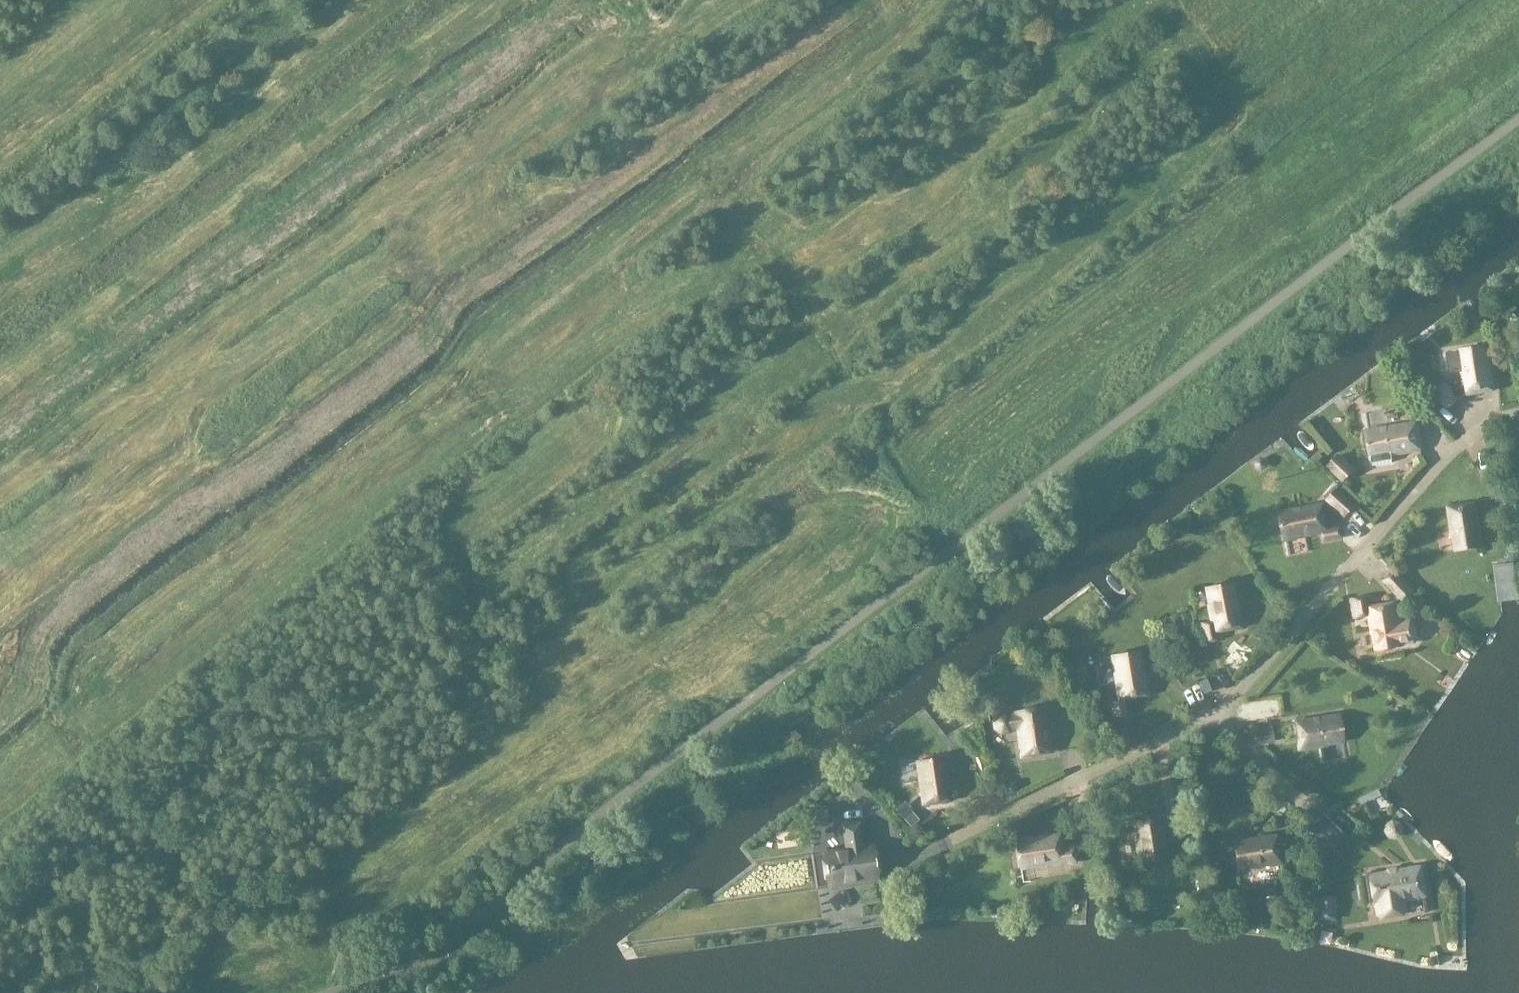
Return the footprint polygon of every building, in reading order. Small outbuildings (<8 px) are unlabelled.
[(1487,347),(1459,351),(1459,352),(1447,354),(1450,373),(1462,372),(1464,386),(1454,393),(1446,385),(1435,394),(1449,409),(1459,399),(1466,394),(1466,395),(1493,391),(1487,347)] [(1416,423),(1366,431),(1370,457),(1386,455),(1386,456),(1421,451),(1416,423)] [(1326,466),(1341,481),(1352,470),(1337,455),(1326,466)] [(1355,506),(1337,490),(1328,499),(1346,516),(1355,506)] [(1451,535),(1454,535),(1457,552),(1481,548),(1475,504),(1447,508),(1451,535)] [(1324,505),(1281,513),(1286,540),(1324,533),(1325,542),(1343,538),(1341,529),(1328,531),(1324,505)] [(1384,582),(1404,603),(1413,594),(1394,573),(1384,582)] [(1212,624),(1203,626),(1206,643),(1216,641),(1214,633),(1242,628),(1233,586),(1207,591),(1210,606),(1209,607),(1212,624)] [(1403,646),(1402,644),(1413,642),(1416,639),(1413,625),(1410,622),(1403,623),(1404,626),(1399,627),(1395,603),(1368,608),(1366,598),(1351,601),(1354,619),(1369,616),(1372,635),(1374,635),(1376,651),(1403,646)] [(1111,702),(1114,718),(1125,716),(1123,700),(1147,696),(1139,653),(1112,657),(1119,701),(1111,702)] [(1096,686),(1110,684),(1106,658),(1093,660),(1096,686)] [(1275,718),(1273,704),(1245,708),(1247,722),(1275,718)] [(1051,753),(1043,710),(1016,715),(1006,712),(997,713),(991,721),(992,730),(999,736),(1009,735),(1011,732),(1019,731),(1023,758),(1051,753)] [(1342,743),(1338,716),(1295,723),(1300,750),(1326,746),(1326,745),(1342,743)] [(951,802),(944,759),(917,763),(923,806),(951,802)] [(918,820),(912,813),(903,820),(909,827),(918,820)] [(1307,825),(1330,842),(1339,829),(1316,813),(1307,825)] [(1161,816),(1133,821),(1140,863),(1167,859),(1161,816)] [(828,874),(829,885),(875,878),(870,847),(859,849),(858,843),(860,843),(857,825),(843,827),(846,850),(825,854),(827,867),(824,867),(825,871),(827,871),(827,873),(825,873),(825,874),(828,874)] [(1080,843),(1093,841),(1091,826),(1078,827),(1080,843)] [(1016,842),(1020,870),(1068,863),(1068,864),(1075,863),(1073,847),(1062,848),(1060,835),(1016,842)] [(1233,843),(1237,870),(1281,864),(1277,836),(1233,843)] [(1301,841),(1301,855),(1314,855),(1314,841),(1301,841)] [(1374,904),(1376,904),(1378,915),(1382,918),(1400,915),(1403,911),(1401,900),(1424,896),(1419,869),(1369,877),(1374,904)]
